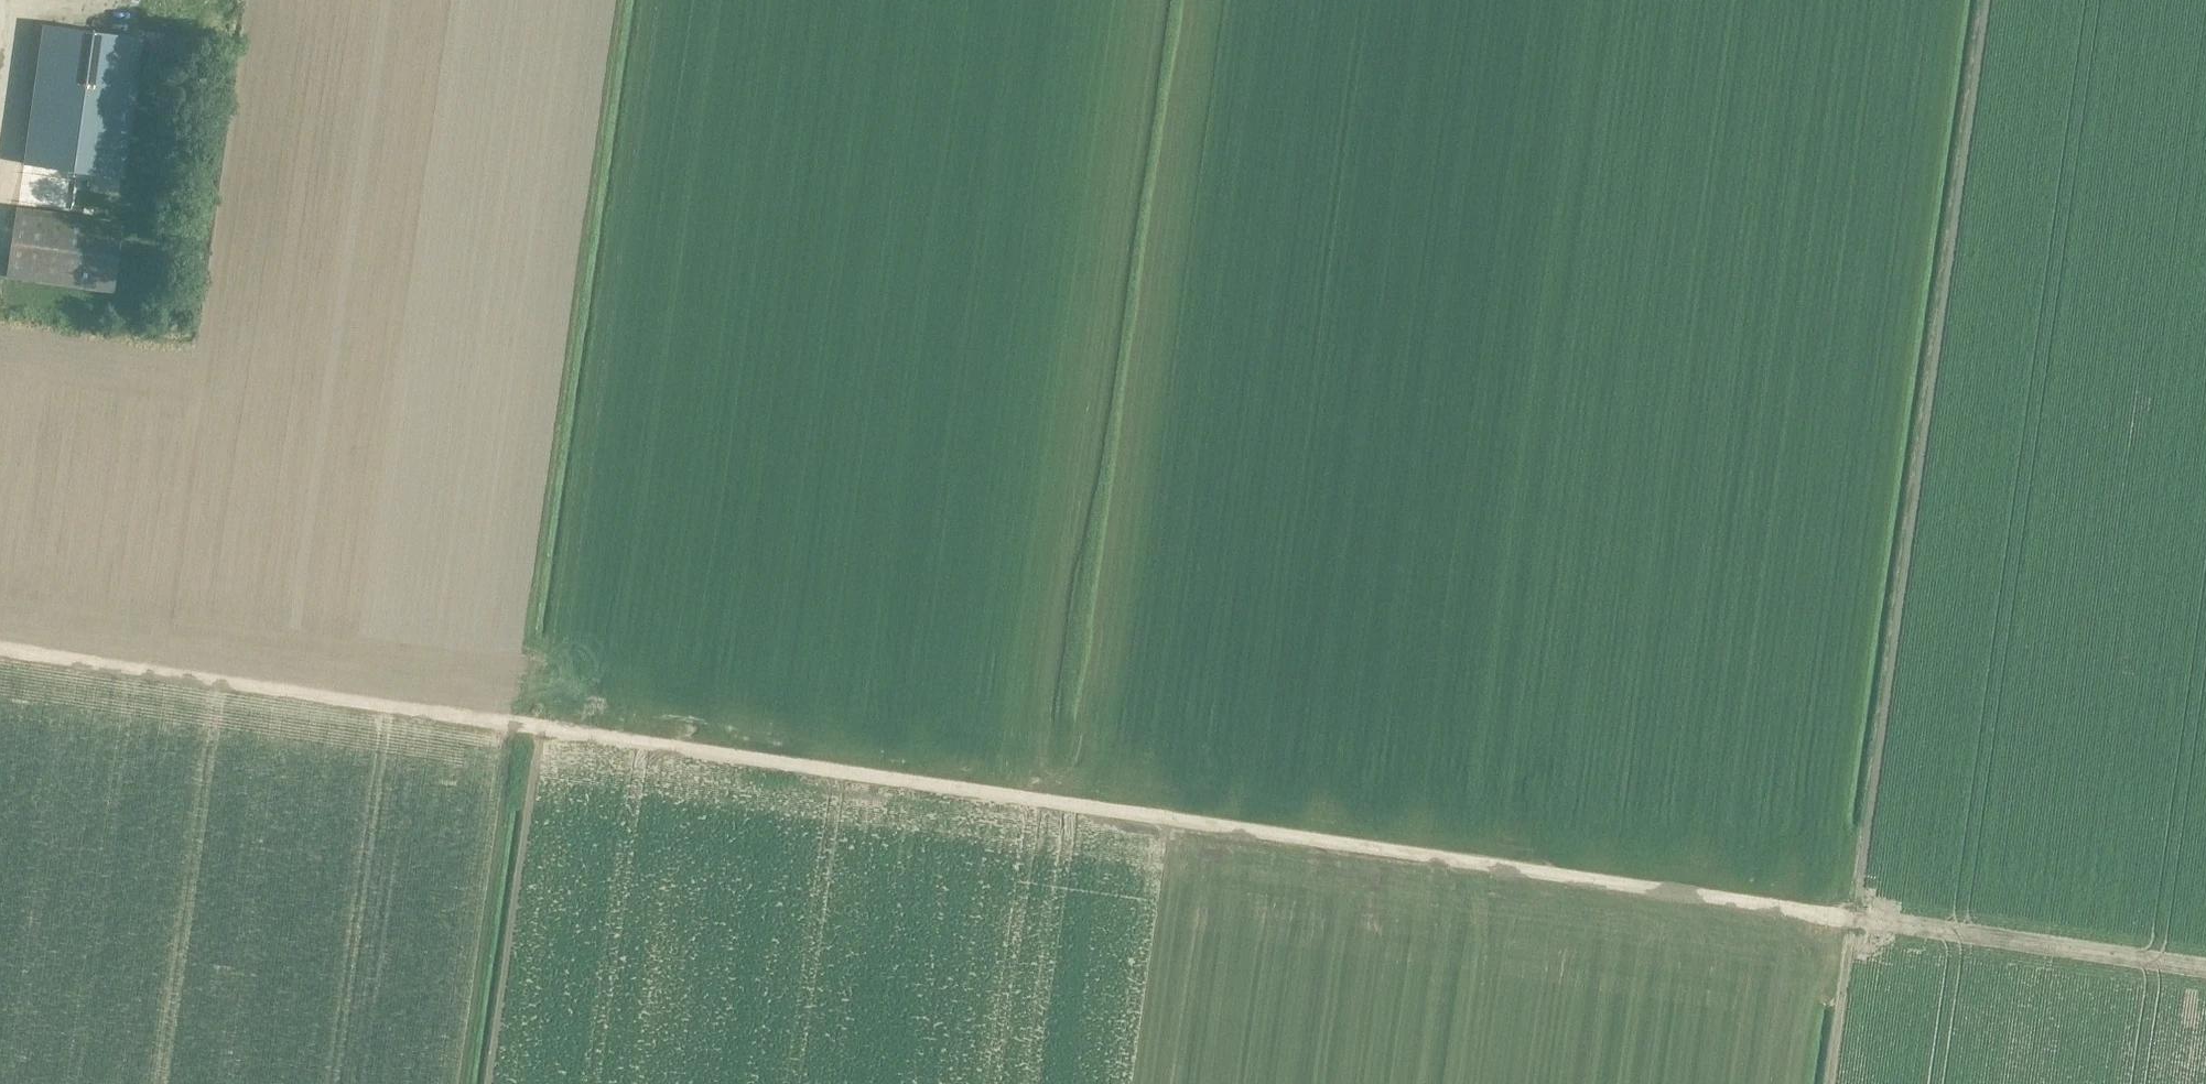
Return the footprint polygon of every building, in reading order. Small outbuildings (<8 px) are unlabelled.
[(124,178),(144,39),(44,24),(24,163),(124,178)] [(113,293),(123,223),(18,208),(8,278),(113,293)]
